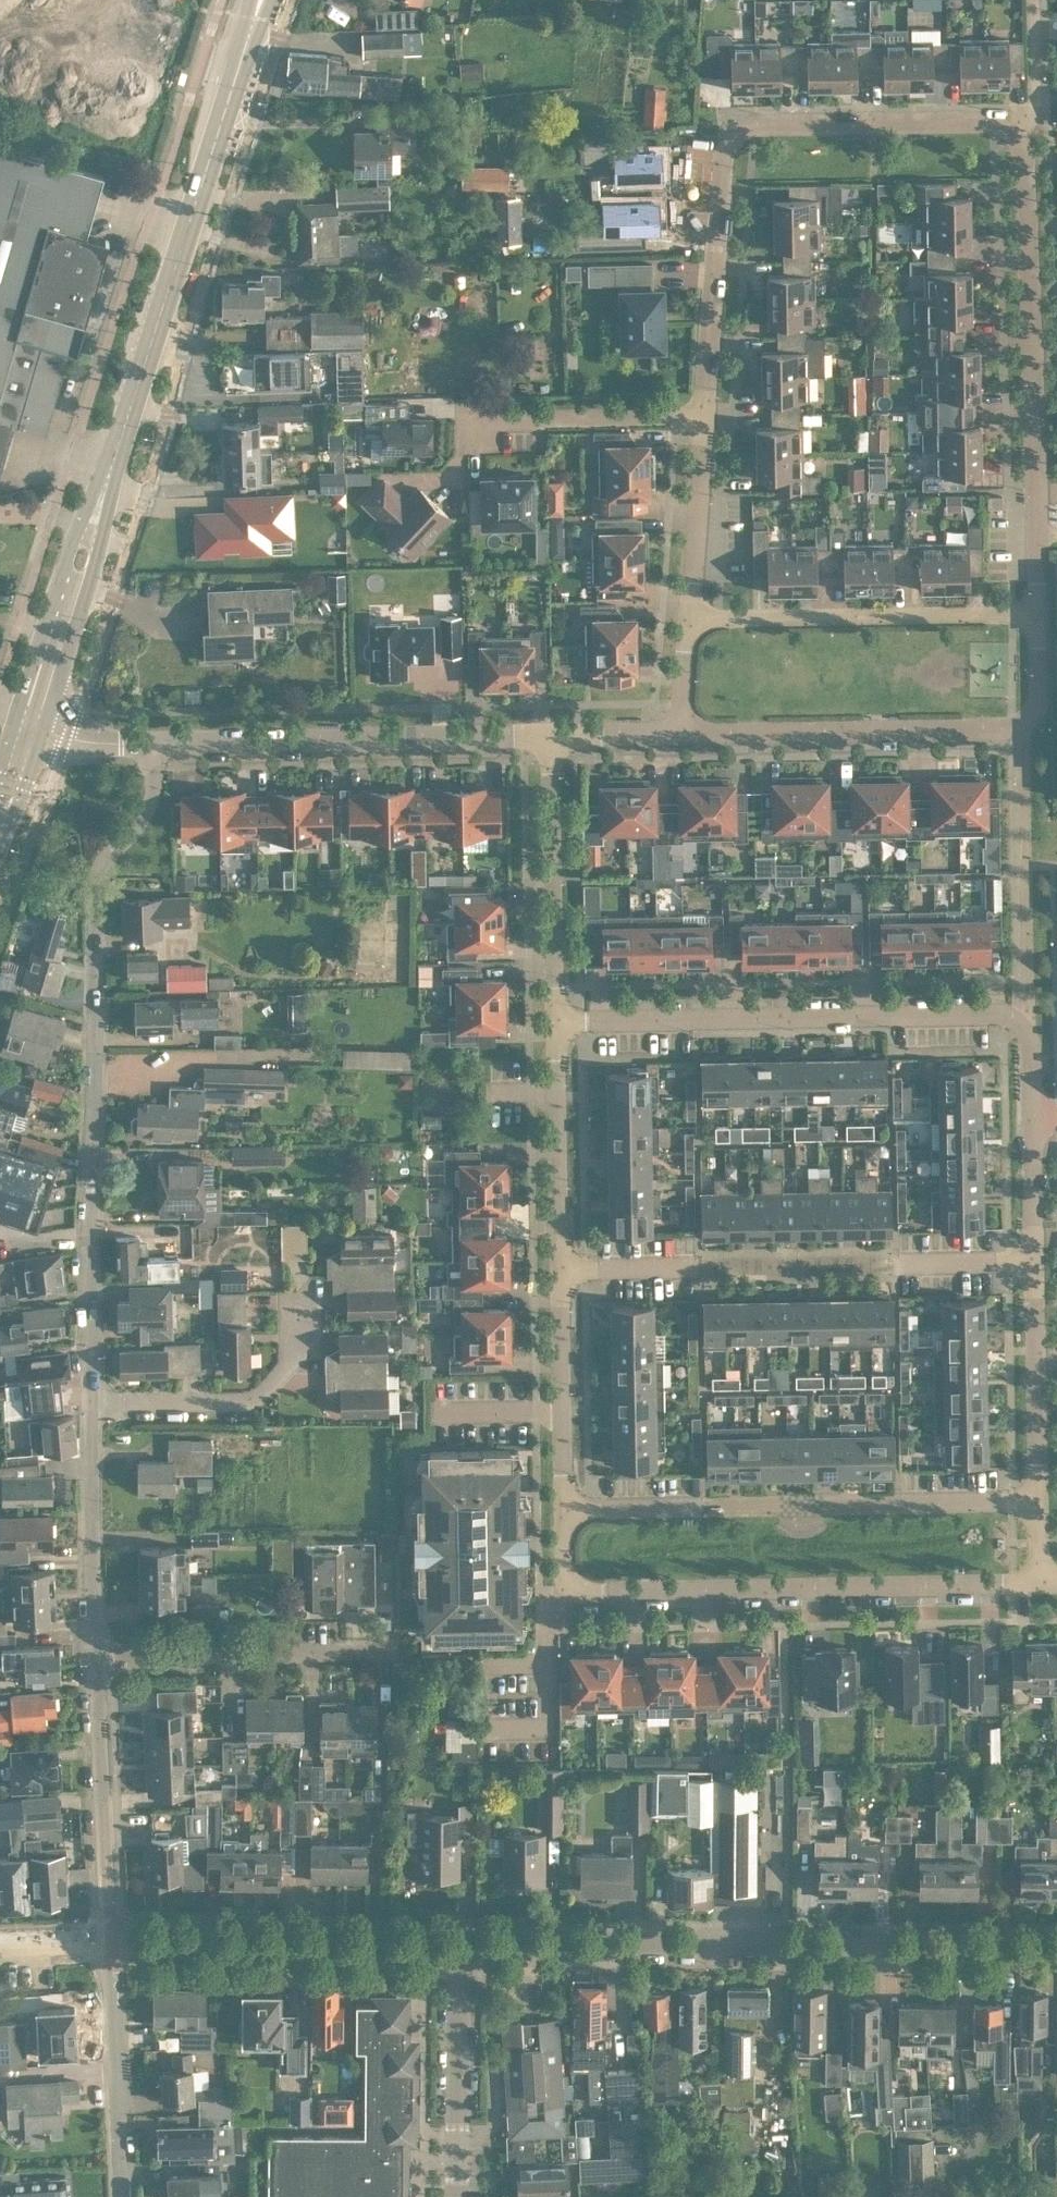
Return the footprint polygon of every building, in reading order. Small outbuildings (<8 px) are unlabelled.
[(754,12),(764,12),(763,0),(754,0),(754,12)] [(876,0),(867,0),(867,12),(876,12),(876,0)] [(414,7),(376,8),(377,25),(415,23),(414,7)] [(878,32),(868,33),(868,41),(868,69),(880,69),(881,84),(907,84),(906,38),(906,27),(883,27),(883,35),(878,32)] [(910,27),(910,38),(906,38),(907,84),(933,84),(932,68),(944,68),(944,40),(938,40),(938,27),(910,27)] [(868,29),(830,30),(830,39),(830,85),(856,85),(856,70),(868,69),(868,33),(868,29)] [(417,31),(400,31),(361,32),(361,54),(401,53),(417,52),(417,31)] [(730,36),(726,33),(705,33),(706,73),(728,73),(728,87),(754,86),(753,41),(730,41),(730,36)] [(944,68),(957,68),(957,83),(983,83),(982,37),(957,37),(958,40),(944,40),(944,68)] [(1007,37),(982,37),(983,83),(1009,82),(1009,67),(1022,67),(1021,39),(1007,39),(1007,37)] [(804,86),(830,85),(830,39),(805,40),(805,42),(792,43),(792,71),(804,70),(804,86)] [(778,43),(778,40),(753,41),(754,86),(780,86),(780,71),(792,71),(792,43),(778,43)] [(397,75),(357,72),(346,71),(347,62),(341,61),(341,56),(287,51),(285,70),(287,70),(286,88),(395,96),(397,75)] [(482,73),(481,60),(457,62),(458,75),(482,73)] [(528,106),(526,92),(516,93),(517,107),(528,106)] [(662,96),(642,94),(640,123),(660,124),(662,96)] [(374,117),(374,128),(353,128),(353,170),(390,170),(389,149),(414,149),(414,116),(374,117)] [(607,138),(579,143),(579,162),(614,161),(614,177),(658,176),(657,150),(643,150),(643,137),(607,138)] [(44,433),(69,348),(76,351),(84,320),(107,239),(85,233),(102,174),(0,145),(0,420),(44,433)] [(507,166),(462,166),(462,185),(507,185),(507,166)] [(922,195),(922,219),(968,218),(968,192),(952,192),(952,179),(911,180),(911,181),(914,181),(914,189),(917,189),(922,195)] [(876,181),(876,190),(887,189),(887,180),(876,181)] [(772,195),(772,198),(772,221),(818,220),(839,219),(838,181),(828,181),(815,181),(787,182),(787,195),(772,195)] [(387,183),(368,184),(368,206),(388,206),(387,183)] [(514,195),(497,196),(498,225),(515,224),(514,195)] [(609,222),(573,224),(574,246),(642,244),(642,229),(655,229),(655,200),(602,202),(602,204),(608,203),(609,222)] [(335,202),(295,202),(296,239),(336,238),(335,234),(335,207),(335,202)] [(968,218),(922,219),(910,219),(911,243),(925,243),(925,257),(953,256),(953,244),(968,244),(968,218)] [(818,245),(818,220),(772,221),(773,247),(781,247),(781,259),(809,258),(809,245),(818,245)] [(868,232),(867,222),(853,222),(853,232),(868,232)] [(336,238),(296,239),(296,260),(323,260),(323,259),(337,259),(337,252),(355,252),(355,246),(354,234),(335,234),(336,238)] [(954,268),(953,256),(925,257),(926,270),(923,270),(923,295),(969,294),(969,268),(954,268)] [(809,272),(809,258),(781,259),(781,271),(766,271),(766,297),(812,297),(812,272),(809,272)] [(831,258),(816,258),(816,269),(831,269),(831,258)] [(658,286),(646,286),(645,278),(649,277),(648,259),(611,260),(612,279),(621,278),(622,287),(618,287),(619,317),(613,317),(613,340),(620,340),(620,343),(659,342),(658,286)] [(578,263),(565,263),(565,276),(578,276),(578,263)] [(276,272),(259,272),(259,277),(244,277),(244,282),(221,282),(220,317),(260,317),(260,292),(276,292),(276,272)] [(969,294),(923,295),(913,295),(914,333),(962,332),(961,320),(970,320),(969,294)] [(775,323),(775,335),(803,335),(803,321),(813,321),(812,297),(766,297),(767,323),(775,323)] [(308,309),(308,314),(264,315),(264,345),(361,343),(360,308),(308,309)] [(917,347),(931,347),(932,371),(977,370),(977,344),(962,344),(962,332),(914,333),(914,344),(917,347)] [(822,334),(803,335),(775,335),(776,347),(760,348),(761,374),(807,373),(823,373),(822,334)] [(361,346),(335,347),(335,374),(362,373),(361,346)] [(307,349),(220,352),(222,392),(309,388),(307,349)] [(873,373),(888,373),(889,358),(874,357),(873,373)] [(977,370),(932,371),(932,395),(935,395),(935,409),(963,408),(963,396),(978,396),(977,370)] [(807,397),(807,373),(761,374),(761,400),(769,399),(770,412),(797,411),(797,398),(807,397)] [(846,392),(863,392),(863,373),(846,373),(846,392)] [(396,401),(363,400),(363,415),(363,434),(369,434),(369,457),(380,457),(380,449),(430,450),(430,416),(407,416),(396,416),(396,401)] [(220,421),(220,452),(258,451),(257,433),(276,432),(276,416),(278,416),(301,416),(301,402),(257,404),(257,417),(257,420),(220,421)] [(963,408),(935,409),(915,409),(915,428),(922,428),(923,447),(933,447),(979,446),(978,420),(963,420),(963,408)] [(754,424),(755,450),(801,449),(800,425),(798,425),(797,411),(770,412),(770,424),(754,424)] [(818,411),(800,411),(801,421),(818,420),(818,412),(818,411)] [(868,448),(885,447),(885,424),(868,424),(868,448)] [(591,444),(597,444),(597,468),(652,467),(651,451),(646,451),(646,442),(627,442),(627,429),(591,430),(591,444)] [(979,446),(933,447),(933,471),(924,472),(920,476),(920,486),(964,486),(964,473),(979,472),(979,446)] [(801,473),(801,449),(755,450),(755,476),(770,476),(771,489),(819,488),(819,473),(801,473)] [(220,452),(221,483),(259,481),(269,480),(268,450),(258,451),(220,452)] [(343,469),(358,468),(358,460),(343,460),(343,469)] [(642,493),(647,493),(647,484),(652,484),(652,467),(597,468),(598,493),(592,493),(592,507),(642,507),(642,493)] [(883,467),(867,467),(867,486),(884,486),(883,467)] [(317,492),(329,492),(343,491),(342,471),(317,471),(317,492)] [(480,474),(480,486),(467,486),(468,520),(481,520),(481,522),(532,521),(532,473),(480,474)] [(384,520),(381,523),(413,553),(448,515),(417,485),(405,498),(383,478),(362,500),(384,520)] [(343,491),(329,492),(329,505),(343,504),(343,491)] [(260,549),(266,542),(265,534),(289,533),(288,498),(272,498),(272,493),(237,495),(238,509),(224,510),(216,519),(212,516),(196,516),(197,523),(195,525),(194,527),(194,528),(194,530),(193,532),(193,533),(193,535),(194,536),(194,538),(195,539),(196,542),(197,544),(198,545),(198,552),(222,550),(222,547),(234,547),(237,544),(243,550),(260,549)] [(1000,493),(986,493),(986,505),(1000,505),(1000,493)] [(916,500),(916,494),(904,494),(904,506),(910,506),(916,500)] [(961,494),(946,494),(946,509),(961,509),(961,494)] [(562,497),(546,497),(546,513),(562,512),(562,497)] [(561,513),(548,513),(548,524),(561,524),(561,513)] [(593,529),(590,529),(591,555),(645,554),(645,538),(645,529),(634,529),(634,515),(621,515),(593,516),(593,529)] [(966,540),(942,541),(943,586),(969,586),(969,571),(982,571),(981,522),(965,522),(966,540)] [(534,524),(534,559),(545,559),(544,524),(534,524)] [(765,589),(791,589),(790,543),(767,543),(766,525),(751,525),(751,574),(764,574),(765,589)] [(828,527),(828,545),(828,573),(841,573),(841,588),(867,588),(866,542),(843,542),(843,527),(828,527)] [(891,541),(866,542),(867,588),(893,587),(893,572),(905,572),(904,544),(891,544),(891,541)] [(917,587),(943,586),(942,541),(918,541),(918,544),(904,544),(905,572),(917,572),(917,587)] [(815,545),(815,542),(790,543),(791,589),(817,588),(816,573),(828,573),(828,545),(815,545)] [(645,554),(591,555),(591,581),(594,581),(595,594),(622,594),(622,580),(640,580),(640,571),(646,571),(645,554)] [(317,586),(325,593),(336,593),(336,574),(317,575),(317,586)] [(449,616),(448,577),(429,577),(429,616),(449,616)] [(251,619),(291,617),(289,586),(205,590),(207,626),(201,626),(203,655),(253,653),(251,619)] [(584,618),(584,642),(639,641),(638,625),(633,625),(633,616),(615,616),(614,603),(578,603),(578,618),(584,618)] [(370,655),(371,675),(403,674),(403,659),(430,659),(430,626),(402,627),(402,621),(370,622),(370,642),(364,642),(362,645),(362,652),(365,655),(370,655)] [(529,632),(505,633),(506,682),(506,689),(531,688),(531,682),(531,663),(544,663),(544,627),(529,627),(529,632)] [(480,628),(466,628),(466,664),(480,664),(480,683),(480,689),(506,689),(506,682),(505,633),(481,633),(480,628)] [(639,657),(639,641),(584,642),(584,667),(588,667),(588,681),(615,680),(615,667),(634,667),(634,658),(639,657)] [(561,669),(550,670),(551,680),(562,680),(561,669)] [(918,802),(918,835),(933,835),(933,832),(958,832),(956,771),(937,772),(937,777),(931,777),(931,802),(918,802)] [(997,801),(984,801),(984,776),(977,776),(977,771),(956,771),(958,832),(983,831),(983,834),(998,833),(997,801)] [(904,833),(904,835),(918,835),(918,802),(905,803),(904,777),(898,778),(898,772),(878,773),(879,833),(904,833)] [(852,804),(839,804),(840,836),(854,836),(854,833),(879,833),(878,773),(858,773),(858,779),(851,779),(852,804)] [(775,835),(800,834),(799,774),(778,775),(778,780),(772,780),(772,806),(759,806),(760,838),(775,837),(775,835)] [(825,836),(840,836),(839,804),(826,805),(825,779),(819,779),(819,774),(799,774),(800,834),(825,834),(825,836)] [(681,835),(706,835),(705,776),(685,777),(685,782),(679,782),(679,807),(666,808),(667,838),(681,838),(681,835)] [(725,776),(705,776),(706,835),(732,834),(732,838),(746,838),(745,806),(732,806),(732,781),(725,781),(725,776)] [(666,839),(666,838),(667,838),(666,808),(653,808),(652,782),(646,782),(646,777),(626,778),(627,827),(639,827),(639,840),(666,839)] [(599,783),(600,809),(580,809),(581,841),(602,840),(601,828),(627,827),(626,778),(606,778),(606,783),(599,783)] [(423,833),(460,832),(459,786),(445,786),(446,791),(423,791),(423,833)] [(459,786),(460,832),(498,831),(497,790),(474,790),(474,786),(459,786)] [(339,834),(387,833),(386,787),(372,788),(372,792),(348,792),(348,801),(339,801),(339,834)] [(387,833),(423,833),(423,791),(400,792),(400,787),(386,787),(387,833)] [(255,835),(292,835),(291,789),(277,789),(277,794),(255,794),(255,835)] [(306,793),(306,789),(291,789),(292,835),(330,834),(329,792),(306,793)] [(181,837),(219,836),(218,790),(204,791),(204,795),(180,795),(181,837)] [(219,836),(255,835),(255,794),(232,794),(232,790),(218,790),(219,836)] [(983,843),(981,843),(981,858),(984,858),(984,869),(998,868),(998,833),(983,834),(983,843)] [(422,846),(408,846),(409,870),(413,870),(413,882),(423,882),(422,846)] [(767,872),(774,872),(773,861),(773,852),(753,853),(754,872),(767,872)] [(904,869),(917,868),(917,857),(904,857),(904,869)] [(338,864),(318,864),(318,881),(339,881),(338,864)] [(912,870),(913,879),(932,878),(932,869),(912,870)] [(932,869),(932,878),(952,878),(952,869),(932,869)] [(191,871),(173,871),(173,873),(173,887),(191,886),(191,871)] [(461,871),(446,872),(446,882),(461,882),(461,871)] [(475,871),(461,871),(461,882),(473,882),(475,882),(475,871)] [(793,872),(793,881),(813,880),(813,871),(793,872)] [(793,872),(774,872),(774,881),(793,881),(793,872)] [(256,885),(265,885),(265,873),(256,873),(256,885)] [(635,883),(654,883),(654,874),(634,875),(635,883)] [(674,874),(654,874),(654,883),(674,883),(674,874)] [(999,875),(983,875),(984,906),(985,906),(999,906),(999,875)] [(455,897),(455,919),(505,918),(504,898),(499,898),(499,894),(473,895),(473,882),(461,882),(446,882),(444,882),(444,897),(455,897)] [(186,895),(122,898),(124,934),(159,932),(158,922),(187,921),(186,895)] [(45,903),(23,978),(56,988),(65,959),(57,957),(62,942),(54,940),(64,909),(45,903)] [(985,917),(959,917),(960,956),(987,956),(987,935),(1000,934),(999,906),(985,906),(985,917)] [(908,957),(907,918),(907,907),(867,908),(867,937),(880,937),(880,957),(908,957)] [(933,907),(907,907),(907,918),(908,957),(934,956),(933,907)] [(959,907),(933,907),(934,956),(960,956),(959,917),(959,907)] [(860,908),(820,909),(820,919),(821,958),(848,958),(847,937),(860,937),(860,908)] [(821,958),(820,919),(820,909),(794,910),(794,920),(795,959),(821,958)] [(768,920),(761,921),(742,921),(742,910),(727,911),(728,939),(741,939),(741,960),(768,959),(768,920)] [(681,961),(681,911),(654,912),(655,961),(681,961)] [(721,911),(706,911),(681,911),(681,961),(709,960),(708,940),(721,939),(721,911)] [(602,962),(629,962),(629,923),(629,912),(603,913),(588,913),(582,913),(583,949),(602,949),(602,962)] [(629,912),(629,923),(629,962),(655,961),(654,912),(629,912)] [(505,918),(455,919),(445,919),(445,956),(474,955),(474,942),(500,942),(500,938),(505,938),(505,918)] [(795,959),(794,920),(768,920),(768,959),(795,959)] [(331,948),(333,953),(338,955),(344,939),(339,937),(334,939),(331,948)] [(155,950),(125,951),(126,977),(156,976),(155,950)] [(319,958),(315,966),(316,971),(320,974),(326,973),(331,964),(329,959),(324,957),(319,958)] [(203,961),(165,962),(166,986),(204,985),(203,961)] [(431,964),(417,964),(417,977),(431,977),(431,964)] [(475,964),(440,965),(441,980),(456,979),(457,1001),(506,1000),(506,981),(501,981),(500,977),(475,977),(475,964)] [(153,998),(153,1000),(135,1000),(135,1028),(170,1027),(170,1014),(179,1013),(179,1023),(217,1023),(216,996),(153,998)] [(506,1020),(506,1000),(457,1001),(457,1014),(447,1014),(447,1038),(476,1038),(476,1025),(501,1024),(501,1020),(506,1020)] [(63,1018),(14,1003),(0,1047),(43,1060),(49,1040),(56,1042),(63,1018)] [(419,1028),(419,1042),(428,1041),(428,1028),(419,1028)] [(212,1031),(213,1045),(240,1046),(240,1031),(212,1031)] [(833,1055),(831,1055),(831,1094),(853,1093),(853,1103),(858,1103),(857,1055),(845,1055),(844,1051),(833,1053),(833,1055)] [(859,1055),(857,1055),(858,1103),(885,1102),(884,1054),(871,1054),(871,1051),(859,1053),(859,1055)] [(781,1056),(778,1056),(779,1095),(805,1094),(805,1056),(793,1056),(792,1052),(781,1054),(781,1056)] [(807,1054),(807,1055),(805,1056),(805,1094),(831,1094),(831,1055),(819,1055),(818,1052),(807,1054)] [(700,1097),(727,1096),(726,1057),(714,1057),(714,1053),(702,1055),(702,1057),(699,1057),(700,1097)] [(728,1057),(726,1057),(727,1096),(753,1095),(752,1056),(741,1057),(740,1053),(728,1055),(728,1057)] [(755,1055),(755,1056),(752,1056),(753,1095),(779,1095),(778,1056),(767,1056),(766,1053),(755,1055)] [(928,1060),(928,1092),(938,1092),(977,1091),(977,1064),(959,1065),(959,1059),(928,1060)] [(26,1061),(22,1072),(32,1075),(35,1068),(33,1064),(26,1061)] [(137,1113),(131,1112),(130,1127),(137,1127),(136,1130),(151,1131),(151,1135),(169,1136),(169,1132),(194,1133),(195,1104),(203,1104),(204,1082),(283,1086),(283,1069),(203,1065),(203,1075),(193,1075),(193,1084),(168,1083),(168,1101),(146,1100),(146,1098),(142,1098),(142,1100),(138,1100),(137,1113)] [(607,1071),(608,1098),(646,1097),(657,1097),(656,1070),(646,1070),(646,1065),(624,1065),(625,1070),(607,1071)] [(410,1071),(398,1071),(397,1085),(409,1085),(410,1071)] [(22,1111),(24,1105),(29,1089),(30,1086),(4,1078),(5,1075),(0,1073),(0,1105),(22,1111)] [(891,1093),(900,1093),(899,1073),(890,1073),(891,1093)] [(30,1086),(29,1089),(39,1092),(57,1097),(61,1083),(34,1074),(30,1086)] [(684,1077),(684,1097),(693,1097),(693,1077),(684,1077)] [(977,1091),(938,1092),(928,1092),(929,1118),(939,1118),(978,1118),(977,1091)] [(900,1093),(891,1093),(891,1112),(900,1112),(900,1093)] [(646,1097),(608,1098),(608,1124),(647,1123),(646,1097)] [(693,1097),(684,1097),(685,1116),(694,1116),(693,1097)] [(51,1158),(56,1143),(20,1132),(19,1136),(7,1132),(10,1123),(19,1126),(24,1124),(27,1113),(22,1111),(0,1105),(0,1142),(51,1158)] [(939,1118),(940,1144),(978,1144),(978,1118),(939,1118)] [(845,1136),(859,1135),(858,1121),(845,1122),(845,1136)] [(872,1135),(872,1121),(858,1121),(859,1135),(872,1135)] [(806,1136),(806,1122),(792,1123),(793,1137),(806,1136)] [(820,1122),(806,1122),(806,1136),(820,1136),(820,1122)] [(657,1123),(647,1123),(608,1124),(608,1150),(647,1150),(658,1149),(657,1123)] [(754,1123),(740,1124),(740,1138),(754,1137),(754,1123)] [(768,1137),(767,1123),(754,1123),(754,1137),(768,1137)] [(714,1138),(728,1138),(728,1124),(714,1124),(714,1138)] [(894,1126),(894,1145),(903,1145),(903,1125),(894,1126)] [(683,1129),(683,1149),(692,1149),(692,1129),(683,1129)] [(230,1142),(230,1162),(283,1161),(283,1141),(230,1142)] [(864,1142),(864,1155),(877,1155),(877,1141),(864,1142)] [(36,1229),(57,1159),(51,1158),(0,1142),(0,1218),(36,1229)] [(978,1144),(940,1144),(929,1145),(929,1156),(940,1156),(940,1170),(979,1170),(978,1144)] [(903,1145),(894,1145),(895,1165),(904,1165),(903,1145)] [(460,1183),(508,1182),(508,1163),(504,1162),(504,1159),(478,1159),(478,1146),(449,1147),(442,1147),(442,1162),(443,1183),(449,1183),(460,1183)] [(692,1168),(692,1149),(683,1149),(683,1169),(692,1168)] [(609,1176),(637,1176),(648,1176),(647,1150),(608,1150),(609,1176)] [(157,1157),(157,1183),(201,1182),(201,1156),(157,1157)] [(930,1186),(930,1197),(940,1197),(979,1196),(979,1170),(940,1170),(940,1186),(930,1186)] [(828,1173),(817,1174),(818,1233),(836,1232),(836,1230),(842,1230),(841,1189),(828,1189),(828,1173)] [(865,1232),(864,1173),(854,1173),(854,1189),(841,1189),(842,1230),(847,1230),(847,1232),(865,1232)] [(875,1188),(875,1173),(864,1173),(865,1232),(883,1232),(883,1229),(889,1229),(889,1188),(875,1188)] [(753,1234),(771,1234),(770,1174),(760,1175),(760,1190),(747,1190),(748,1232),(753,1232),(753,1234)] [(781,1174),(770,1174),(771,1234),(789,1233),(788,1231),(795,1231),(794,1190),(781,1190),(781,1174)] [(800,1233),(818,1233),(817,1174),(806,1174),(807,1189),(794,1190),(795,1231),(800,1231),(800,1233)] [(706,1235),(724,1235),(723,1175),(712,1176),(712,1191),(699,1191),(700,1233),(707,1232),(706,1235)] [(741,1232),(748,1232),(747,1190),(734,1191),(734,1175),(723,1175),(724,1235),(741,1234),(741,1232)] [(648,1176),(637,1176),(609,1176),(609,1202),(648,1202),(648,1176)] [(904,1178),(895,1178),(895,1197),(904,1197),(904,1178)] [(292,1191),(296,1195),(302,1195),(305,1190),(305,1184),(301,1181),(295,1181),(291,1186),(292,1191)] [(693,1201),(693,1181),(683,1181),(684,1201),(693,1201)] [(192,1222),(232,1221),(232,1207),(219,1207),(219,1182),(201,1182),(157,1183),(158,1209),(192,1209),(192,1222)] [(373,1182),(351,1183),(352,1217),(374,1217),(373,1182)] [(508,1202),(508,1182),(460,1183),(449,1183),(450,1206),(445,1206),(445,1220),(450,1220),(479,1220),(479,1207),(505,1206),(505,1203),(508,1202)] [(379,1192),(388,1199),(395,1191),(387,1183),(379,1192)] [(979,1196),(940,1197),(930,1197),(930,1224),(980,1223),(979,1196)] [(904,1197),(895,1197),(895,1217),(904,1217),(904,1197)] [(693,1201),(684,1201),(684,1221),(693,1221),(693,1201)] [(648,1202),(609,1202),(610,1230),(648,1229),(648,1214),(659,1213),(659,1202),(648,1202)] [(266,1221),(266,1206),(232,1207),(232,1221),(266,1221)] [(428,1218),(411,1218),(411,1231),(428,1231),(428,1218)] [(479,1220),(450,1220),(451,1257),(461,1257),(509,1256),(509,1236),(505,1236),(505,1232),(479,1233),(479,1220)] [(280,1257),(305,1256),(304,1221),(279,1222),(280,1257)] [(325,1254),(325,1273),(391,1272),(391,1231),(340,1233),(340,1254),(325,1254)] [(147,1271),(147,1274),(177,1273),(176,1250),(163,1251),(163,1255),(146,1255),(145,1241),(136,1241),(136,1234),(115,1235),(116,1273),(147,1271)] [(23,1255),(10,1257),(12,1274),(61,1269),(59,1250),(22,1254),(23,1255)] [(510,1276),(509,1256),(461,1257),(451,1257),(445,1257),(446,1280),(441,1280),(441,1294),(452,1294),(481,1293),(480,1280),(506,1280),(506,1276),(510,1276)] [(245,1266),(219,1267),(220,1288),(245,1287),(245,1266)] [(63,1287),(61,1269),(12,1274),(14,1292),(26,1291),(63,1287)] [(392,1312),(391,1272),(325,1273),(325,1274),(330,1274),(331,1292),(346,1292),(347,1313),(392,1312)] [(212,1303),(211,1274),(202,1274),(197,1275),(197,1288),(198,1304),(212,1303)] [(117,1299),(118,1320),(131,1320),(131,1333),(162,1332),(161,1298),(167,1297),(167,1284),(134,1285),(135,1298),(117,1299)] [(244,1289),(215,1289),(217,1347),(222,1347),(222,1369),(248,1368),(248,1322),(244,1323),(244,1289)] [(848,1293),(849,1344),(870,1344),(870,1342),(869,1292),(848,1293)] [(869,1292),(870,1342),(891,1341),(891,1294),(886,1295),(886,1292),(869,1292)] [(481,1306),(481,1293),(452,1294),(452,1308),(462,1308),(463,1330),(511,1330),(510,1310),(507,1310),(506,1306),(481,1306)] [(807,1334),(806,1293),(785,1294),(786,1334),(807,1334)] [(827,1293),(806,1293),(807,1334),(828,1334),(827,1293)] [(827,1293),(828,1334),(828,1345),(849,1344),(848,1293),(827,1293)] [(744,1294),(723,1295),(724,1344),(724,1335),(744,1335),(744,1294)] [(765,1335),(764,1294),(744,1294),(744,1335),(765,1335)] [(764,1294),(765,1335),(786,1334),(785,1294),(764,1294)] [(723,1295),(701,1295),(702,1345),(724,1344),(723,1295)] [(942,1298),(943,1325),(982,1324),(981,1297),(942,1298)] [(0,1329),(0,1349),(28,1346),(26,1334),(63,1330),(60,1302),(22,1306),(23,1319),(9,1320),(9,1328),(0,1329)] [(610,1304),(611,1331),(649,1330),(649,1303),(610,1304)] [(897,1306),(898,1326),(907,1325),(906,1306),(897,1306)] [(686,1310),(686,1329),(695,1329),(695,1309),(686,1310)] [(401,1334),(415,1333),(415,1320),(401,1320),(401,1334)] [(943,1325),(943,1351),(982,1350),(982,1324),(943,1325)] [(907,1345),(907,1325),(898,1326),(898,1345),(907,1345)] [(695,1349),(695,1329),(686,1329),(686,1349),(695,1349)] [(323,1352),(324,1371),(385,1370),(384,1330),(338,1331),(339,1352),(323,1352)] [(452,1331),(453,1353),(447,1353),(448,1367),(482,1367),(482,1354),(507,1353),(507,1350),(511,1349),(511,1330),(463,1330),(452,1331)] [(611,1357),(650,1356),(649,1330),(611,1331),(611,1357)] [(119,1348),(119,1374),(165,1373),(165,1370),(199,1369),(198,1340),(162,1341),(162,1347),(119,1348)] [(4,1375),(6,1394),(13,1393),(46,1390),(45,1377),(64,1375),(63,1368),(67,1368),(65,1350),(16,1356),(18,1374),(4,1375)] [(933,1377),(944,1377),(983,1376),(982,1350),(943,1351),(933,1351),(933,1377)] [(650,1356),(611,1357),(612,1383),(661,1382),(660,1361),(650,1361),(650,1356)] [(907,1358),(898,1358),(899,1378),(908,1378),(907,1358)] [(419,1363),(419,1374),(420,1374),(422,1374),(430,1373),(429,1362),(419,1363)] [(687,1362),(687,1382),(696,1382),(696,1362),(687,1362)] [(386,1410),(385,1370),(324,1371),(324,1390),(340,1390),(340,1411),(386,1410)] [(870,1383),(884,1382),(884,1371),(870,1371),(870,1383)] [(821,1372),(808,1373),(808,1384),(822,1384),(821,1372)] [(850,1383),(849,1372),(836,1372),(836,1383),(850,1383)] [(863,1372),(849,1372),(850,1383),(863,1383),(863,1372)] [(766,1385),(766,1373),(752,1374),(752,1385),(766,1385)] [(779,1373),(766,1373),(766,1385),(780,1384),(779,1373)] [(808,1384),(808,1373),(794,1373),(794,1384),(808,1384)] [(724,1385),(724,1374),(710,1374),(710,1386),(724,1385)] [(738,1374),(724,1374),(724,1385),(738,1385),(738,1374)] [(983,1376),(944,1377),(933,1377),(934,1403),(983,1403),(983,1376)] [(908,1397),(908,1378),(899,1378),(899,1398),(908,1397)] [(661,1382),(612,1383),(612,1409),(661,1408),(661,1382)] [(696,1401),(696,1382),(687,1382),(687,1401),(696,1401)] [(46,1390),(13,1393),(6,1394),(2,1395),(2,1411),(2,1420),(7,1419),(11,1414),(11,1410),(58,1406),(57,1389),(46,1390)] [(856,1389),(837,1390),(837,1399),(856,1398),(856,1389)] [(882,1389),(863,1389),(863,1398),(883,1398),(882,1389)] [(804,1390),(784,1391),(784,1400),(804,1399),(804,1390)] [(837,1390),(821,1390),(817,1390),(817,1399),(837,1399),(837,1390)] [(752,1391),(732,1392),(732,1401),(752,1400),(752,1391)] [(784,1400),(784,1391),(765,1391),(765,1400),(784,1400)] [(713,1401),(732,1401),(732,1392),(713,1392),(713,1401)] [(934,1430),(945,1429),(983,1429),(983,1403),(934,1403),(934,1430)] [(413,1405),(402,1406),(403,1422),(414,1422),(413,1405)] [(661,1408),(612,1409),(613,1436),(662,1435),(661,1408)] [(904,1411),(896,1411),(896,1430),(905,1430),(904,1411)] [(30,1450),(44,1449),(45,1449),(75,1446),(71,1413),(41,1416),(27,1418),(30,1450)] [(699,1434),(699,1414),(690,1414),(690,1434),(699,1434)] [(825,1432),(811,1432),(811,1471),(837,1470),(837,1421),(825,1421),(825,1432)] [(848,1432),(848,1421),(837,1421),(837,1470),(864,1470),(863,1431),(848,1432)] [(706,1473),(733,1472),(732,1423),(705,1424),(706,1473)] [(759,1472),(758,1433),(758,1423),(732,1423),(733,1472),(759,1472)] [(984,1456),(983,1429),(945,1429),(945,1462),(966,1461),(966,1456),(984,1456)] [(905,1450),(905,1430),(896,1430),(896,1450),(905,1450)] [(890,1431),(863,1431),(864,1470),(891,1469),(890,1431)] [(785,1471),(811,1471),(811,1432),(784,1433),(785,1471)] [(784,1433),(758,1433),(759,1472),(785,1471),(784,1433)] [(699,1453),(699,1434),(690,1434),(690,1453),(699,1453)] [(167,1457),(137,1457),(137,1488),(172,1488),(172,1470),(188,1470),(211,1470),(210,1435),(189,1435),(166,1435),(167,1445),(167,1457)] [(631,1462),(631,1468),(652,1467),(651,1446),(662,1446),(662,1435),(613,1436),(613,1462),(631,1462)] [(423,1502),(417,1502),(417,1529),(420,1529),(420,1555),(418,1555),(418,1582),(424,1582),(425,1621),(430,1621),(431,1635),(511,1633),(510,1620),(516,1620),(516,1580),(522,1580),(521,1553),(510,1553),(510,1541),(521,1527),(520,1500),(514,1500),(514,1461),(508,1461),(508,1447),(427,1449),(427,1463),(422,1463),(423,1502)] [(1,1484),(2,1500),(50,1498),(49,1472),(37,1472),(37,1459),(0,1462),(0,1484),(1,1484)] [(209,1474),(199,1474),(199,1487),(209,1487),(209,1474)] [(15,1559),(28,1558),(27,1546),(51,1546),(51,1515),(0,1516),(0,1560),(1,1560),(15,1559)] [(216,1527),(189,1527),(190,1542),(216,1542),(216,1527)] [(391,1555),(391,1540),(391,1529),(377,1529),(377,1555),(391,1555)] [(373,1600),(372,1537),(302,1538),(302,1601),(373,1600)] [(183,1544),(138,1544),(138,1573),(188,1572),(188,1555),(183,1556),(183,1544)] [(1,1595),(12,1595),(53,1592),(51,1567),(28,1568),(28,1563),(6,1565),(7,1583),(3,1583),(0,1587),(1,1595)] [(188,1572),(138,1573),(138,1601),(183,1600),(183,1588),(188,1588),(188,1572)] [(55,1617),(53,1592),(12,1595),(1,1595),(2,1606),(13,1605),(14,1620),(55,1617)] [(191,1616),(217,1616),(217,1603),(217,1602),(190,1602),(191,1616)] [(226,1603),(217,1603),(217,1616),(226,1616),(226,1603)] [(5,1630),(0,1630),(0,1661),(24,1661),(58,1660),(58,1643),(14,1645),(13,1630),(5,1630)] [(1028,1688),(1052,1688),(1051,1640),(1034,1641),(1035,1645),(1024,1645),(1024,1648),(1009,1648),(1010,1698),(1026,1698),(1028,1688)] [(980,1679),(980,1642),(949,1642),(950,1694),(979,1694),(979,1709),(996,1709),(996,1678),(980,1679)] [(817,1653),(801,1653),(802,1694),(818,1694),(818,1696),(851,1696),(850,1676),(857,1676),(856,1657),(850,1657),(850,1644),(828,1644),(828,1647),(817,1647),(817,1653)] [(883,1645),(885,1695),(921,1695),(921,1719),(943,1718),(942,1661),(916,1662),(915,1658),(915,1644),(883,1645)] [(761,1645),(741,1646),(742,1695),(742,1705),(764,1705),(764,1710),(779,1710),(778,1676),(765,1676),(765,1650),(761,1650),(761,1645)] [(721,1651),(717,1651),(717,1662),(704,1662),(705,1706),(719,1706),(719,1695),(742,1695),(741,1646),(721,1646),(721,1651)] [(647,1652),(644,1653),(644,1663),(631,1664),(631,1678),(631,1707),(632,1713),(668,1712),(668,1696),(667,1647),(647,1647),(647,1652)] [(667,1647),(668,1696),(668,1712),(692,1711),(692,1706),(705,1706),(704,1662),(691,1663),(691,1652),(687,1652),(687,1647),(667,1647)] [(570,1680),(557,1680),(558,1714),(572,1714),(572,1708),(595,1708),(594,1648),(574,1649),(574,1654),(570,1654),(570,1680)] [(631,1707),(631,1678),(631,1664),(618,1664),(617,1653),(614,1653),(614,1648),(594,1648),(595,1708),(631,1707)] [(24,1661),(0,1661),(0,1675),(13,1674),(13,1679),(59,1677),(58,1660),(24,1661)] [(157,1707),(144,1708),(145,1735),(190,1733),(188,1706),(194,1706),(193,1686),(156,1687),(157,1707)] [(9,1738),(9,1727),(13,1726),(42,1724),(41,1711),(54,1710),(53,1689),(10,1692),(11,1705),(0,1706),(0,1738),(9,1738)] [(299,1695),(298,1691),(285,1691),(284,1695),(271,1695),(272,1733),(288,1733),(288,1741),(299,1741),(299,1695)] [(244,1738),(233,1738),(234,1768),(234,1769),(234,1781),(234,1782),(256,1782),(256,1772),(251,1767),(246,1767),(246,1742),(256,1742),(256,1733),(272,1733),(271,1695),(244,1696),(244,1738)] [(346,1716),(346,1703),(346,1698),(318,1699),(318,1749),(346,1749),(346,1716)] [(371,1748),(369,1796),(382,1796),(384,1733),(374,1733),(373,1703),(346,1703),(346,1716),(346,1749),(371,1748)] [(191,1761),(190,1733),(145,1735),(146,1763),(191,1761)] [(765,1748),(748,1748),(749,1763),(779,1763),(779,1762),(779,1736),(765,1736),(765,1748)] [(461,1745),(450,1745),(450,1761),(475,1762),(475,1737),(461,1737),(461,1745)] [(234,1769),(234,1768),(233,1738),(221,1738),(221,1769),(234,1769)] [(813,1759),(812,1742),(800,1742),(801,1760),(813,1759)] [(998,1745),(978,1745),(978,1758),(998,1758),(998,1745)] [(55,1746),(9,1748),(10,1784),(58,1782),(57,1759),(56,1759),(55,1746)] [(670,1764),(705,1763),(704,1747),(669,1748),(670,1764)] [(668,1748),(633,1749),(634,1765),(668,1764),(668,1748)] [(717,1749),(706,1750),(706,1751),(706,1763),(706,1765),(709,1765),(717,1765),(717,1749)] [(398,1772),(406,1758),(395,1752),(388,1766),(398,1772)] [(946,1778),(946,1758),(932,1759),(932,1778),(946,1778)] [(192,1789),(191,1761),(146,1763),(147,1791),(192,1789)] [(309,1761),(296,1762),(296,1795),(296,1796),(308,1796),(309,1796),(309,1761)] [(322,1761),(309,1761),(309,1796),(323,1796),(322,1783),(322,1761)] [(539,1828),(562,1829),(562,1764),(539,1764),(539,1828)] [(706,1765),(650,1765),(650,1814),(687,1814),(687,1821),(709,1821),(709,1773),(709,1765),(706,1765)] [(646,1826),(646,1793),(646,1773),(625,1773),(625,1826),(646,1826)] [(709,1821),(709,1866),(708,1899),(720,1895),(757,1895),(757,1863),(752,1863),(753,1774),(709,1773),(709,1821)] [(234,1782),(234,1781),(221,1781),(221,1795),(234,1795),(234,1782)] [(192,1800),(204,1800),(220,1800),(220,1788),(192,1788),(192,1800)] [(50,1792),(20,1794),(22,1813),(22,1825),(34,1825),(33,1812),(51,1811),(55,1811),(54,1791),(50,1792)] [(8,1830),(10,1855),(0,1856),(0,1906),(28,1904),(25,1863),(22,1825),(22,1813),(20,1794),(0,1795),(0,1831),(8,1830)] [(293,1795),(277,1795),(278,1824),(278,1841),(293,1842),(293,1830),(293,1795)] [(293,1795),(293,1830),(308,1830),(310,1830),(309,1796),(308,1796),(296,1796),(296,1795),(293,1795)] [(382,1796),(369,1796),(367,1830),(381,1831),(382,1796)] [(428,1807),(404,1807),(404,1838),(404,1873),(456,1873),(456,1832),(469,1832),(469,1799),(457,1799),(457,1812),(428,1812),(428,1807)] [(204,1869),(219,1869),(219,1884),(229,1884),(229,1887),(231,1889),(244,1889),(246,1887),(246,1884),(248,1884),(248,1837),(220,1836),(220,1800),(204,1800),(204,1869)] [(807,1836),(808,1811),(808,1801),(795,1801),(795,1810),(795,1836),(807,1836)] [(997,1802),(983,1801),(983,1838),(997,1838),(997,1812),(997,1802)] [(913,1836),(913,1859),(918,1859),(917,1890),(946,1890),(946,1831),(946,1805),(934,1805),(933,1837),(913,1836)] [(960,1805),(946,1805),(946,1831),(946,1890),(974,1891),(974,1859),(979,1859),(979,1838),(979,1837),(974,1837),(959,1837),(960,1805)] [(883,1837),(895,1837),(896,1811),(883,1811),(883,1837)] [(908,1811),(896,1811),(895,1837),(908,1837),(908,1811)] [(997,1812),(997,1838),(1009,1838),(1010,1812),(997,1812)] [(249,1884),(249,1887),(251,1889),(265,1889),(267,1887),(267,1884),(277,1884),(278,1847),(265,1847),(265,1828),(249,1828),(249,1837),(248,1837),(248,1884),(249,1884)] [(579,1850),(579,1888),(628,1888),(629,1830),(609,1830),(609,1850),(579,1850)] [(832,1837),(813,1837),(813,1858),(817,1858),(816,1890),(845,1890),(845,1830),(832,1830),(832,1837)] [(858,1830),(845,1830),(845,1890),(873,1890),(873,1855),(858,1854),(858,1830)] [(151,1862),(146,1862),(147,1885),(166,1884),(167,1884),(166,1878),(182,1877),(183,1883),(205,1882),(204,1860),(203,1832),(180,1833),(180,1832),(150,1834),(151,1862)] [(542,1832),(503,1832),(503,1881),(542,1881),(542,1832)] [(1019,1859),(1018,1891),(1046,1891),(1047,1832),(1035,1832),(1035,1841),(1013,1841),(1013,1859),(1019,1859)] [(1047,1832),(1046,1891),(1056,1891),(1056,1832),(1047,1832)] [(37,1845),(37,1837),(24,1838),(25,1863),(27,1862),(28,1869),(31,1869),(33,1901),(65,1899),(63,1867),(65,1867),(64,1843),(37,1845)] [(337,1841),(309,1841),(309,1878),(337,1878),(337,1841)] [(365,1841),(337,1841),(337,1878),(364,1878),(365,1841)] [(708,1901),(708,1899),(709,1866),(684,1866),(667,1866),(667,1865),(665,1865),(665,1901),(708,1901)] [(572,2004),(571,2061),(602,2062),(603,2025),(606,2025),(606,2014),(603,2014),(604,1982),(572,1982),(572,1985),(569,1988),(569,2001),(572,2004)] [(336,2003),(336,1984),(311,1984),(310,2036),(341,2036),(341,2003),(336,2003)] [(677,1985),(677,2021),(677,2040),(690,2040),(703,2040),(703,2021),(703,2010),(713,2010),(713,1994),(703,1994),(703,1985),(677,1985)] [(726,2008),(723,2008),(724,2026),(726,2026),(752,2026),(752,2028),(754,2028),(754,2010),(764,2010),(764,1985),(726,1985),(726,2008)] [(243,2018),(238,2018),(238,2031),(243,2031),(243,2038),(280,2038),(280,2067),(302,2067),(302,2032),(294,2032),(294,2013),(277,2013),(277,1991),(260,1991),(260,1987),(247,1987),(247,1991),(243,1991),(243,2018)] [(650,2045),(651,2097),(677,2096),(676,2040),(668,2040),(667,2020),(668,2020),(666,1987),(641,1988),(642,2020),(652,2020),(652,2033),(650,2033),(650,2045)] [(822,1988),(794,1987),(793,2050),(819,2051),(819,2040),(821,2040),(822,1988)] [(0,1994),(0,2012),(35,2010),(36,2016),(38,2054),(74,2052),(76,2052),(75,2038),(75,2033),(76,2033),(76,2031),(75,2032),(74,2029),(74,2025),(75,2025),(75,2024),(74,2024),(73,2004),(72,2005),(60,2006),(60,1991),(12,1993),(0,1994)] [(179,2022),(179,2046),(210,2046),(210,2021),(203,2021),(203,1991),(154,1991),(154,2022),(179,2022)] [(1013,2041),(1014,2071),(1030,2071),(1030,2042),(1031,2042),(1031,2027),(1045,2027),(1045,1991),(1017,1991),(1018,2027),(1017,2027),(1017,2041),(1013,2041)] [(363,2047),(418,2047),(418,2036),(410,2036),(409,1993),(372,1992),(372,2002),(354,2001),(354,2047),(363,2047)] [(848,1999),(848,2051),(847,2062),(841,2062),(842,2082),(849,2082),(850,2064),(876,2065),(878,2105),(890,2104),(886,2030),(876,2029),(876,2000),(875,2000),(875,1998),(872,1995),(862,1995),(859,1997),(859,1999),(848,1999)] [(909,2035),(924,2035),(924,2000),(897,2000),(897,2035),(898,2035),(898,2052),(909,2052),(909,2035)] [(952,2001),(924,2000),(924,2035),(924,2041),(924,2053),(951,2053),(952,2001)] [(992,2078),(999,2078),(1000,2096),(1015,2095),(1014,2077),(1007,2077),(1008,2014),(999,2014),(999,2001),(973,2001),(972,2044),(992,2044),(992,2078)] [(522,2018),(500,2019),(500,2020),(502,2047),(508,2133),(531,2131),(559,2129),(563,2129),(561,2099),(570,2099),(569,2081),(564,2081),(564,2072),(560,2072),(556,2017),(556,2015),(534,2017),(534,2016),(522,2016),(522,2018)] [(0,2020),(0,2064),(23,2063),(21,2022),(21,2019),(0,2020)] [(726,2039),(716,2039),(716,2047),(716,2048),(717,2066),(725,2066),(725,2076),(725,2097),(725,2100),(746,2100),(751,2100),(752,2028),(752,2026),(726,2026),(726,2039)] [(363,2090),(418,2090),(418,2047),(363,2047),(363,2090)] [(171,2049),(172,2068),(160,2069),(162,2099),(192,2097),(192,2096),(197,2096),(197,2110),(231,2108),(230,2094),(220,2095),(220,2083),(191,2085),(189,2048),(171,2049)] [(839,2048),(823,2048),(823,2078),(839,2078),(839,2048)] [(609,2152),(644,2150),(639,2066),(604,2068),(609,2152)] [(716,2070),(695,2071),(696,2083),(677,2085),(677,2097),(697,2097),(719,2095),(716,2070)] [(60,2130),(58,2096),(76,2095),(75,2078),(6,2082),(8,2118),(24,2117),(25,2132),(27,2132),(28,2145),(44,2145),(43,2131),(60,2130)] [(952,2122),(966,2121),(965,2089),(951,2089),(952,2122)] [(418,2090),(363,2090),(363,2132),(408,2132),(418,2132),(418,2090)] [(909,2091),(890,2092),(892,2125),(901,2124),(928,2123),(929,2123),(928,2101),(909,2102),(909,2091)] [(309,2093),(289,2093),(289,2118),(309,2118),(309,2093)] [(315,2094),(314,2119),(348,2119),(349,2095),(315,2094)] [(233,2158),(233,2149),(231,2122),(231,2108),(197,2110),(197,2124),(157,2124),(157,2152),(206,2150),(206,2158),(206,2159),(217,2158),(233,2158)] [(590,2113),(573,2114),(575,2131),(592,2130),(590,2113)] [(249,2121),(231,2122),(233,2149),(250,2148),(249,2121)] [(901,2124),(892,2125),(893,2137),(894,2137),(896,2183),(932,2182),(930,2136),(929,2136),(928,2123),(901,2124)] [(565,2157),(565,2158),(576,2157),(574,2130),(563,2130),(563,2129),(559,2129),(561,2157),(565,2157)] [(409,2143),(418,2143),(418,2132),(408,2132),(363,2132),(267,2131),(266,2196),(409,2196),(409,2143)] [(505,2133),(506,2160),(508,2160),(507,2151),(515,2150),(517,2196),(534,2196),(534,2192),(567,2191),(565,2158),(565,2157),(561,2157),(533,2159),(531,2131),(508,2133),(505,2133)] [(775,2145),(768,2145),(765,2150),(765,2156),(770,2160),(776,2159),(780,2154),(779,2148),(775,2145)] [(168,2196),(190,2196),(219,2195),(217,2170),(217,2158),(206,2159),(206,2158),(187,2159),(188,2171),(166,2173),(168,2196)] [(7,2196),(64,2196),(63,2173),(16,2177),(15,2167),(0,2169),(0,2187),(6,2187),(7,2196)] [(967,2178),(961,2175),(955,2178),(955,2185),(960,2189),(967,2186),(967,2178)]
